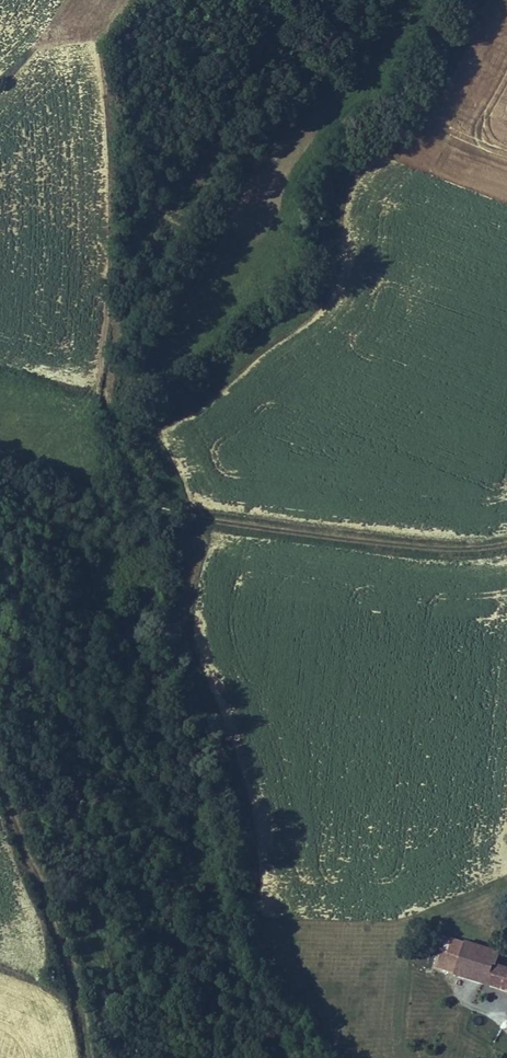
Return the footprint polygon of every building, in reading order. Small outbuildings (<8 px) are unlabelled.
[(506,992),(506,969),(499,966),(474,958),(477,948),(434,936),(428,967),(506,992)]
